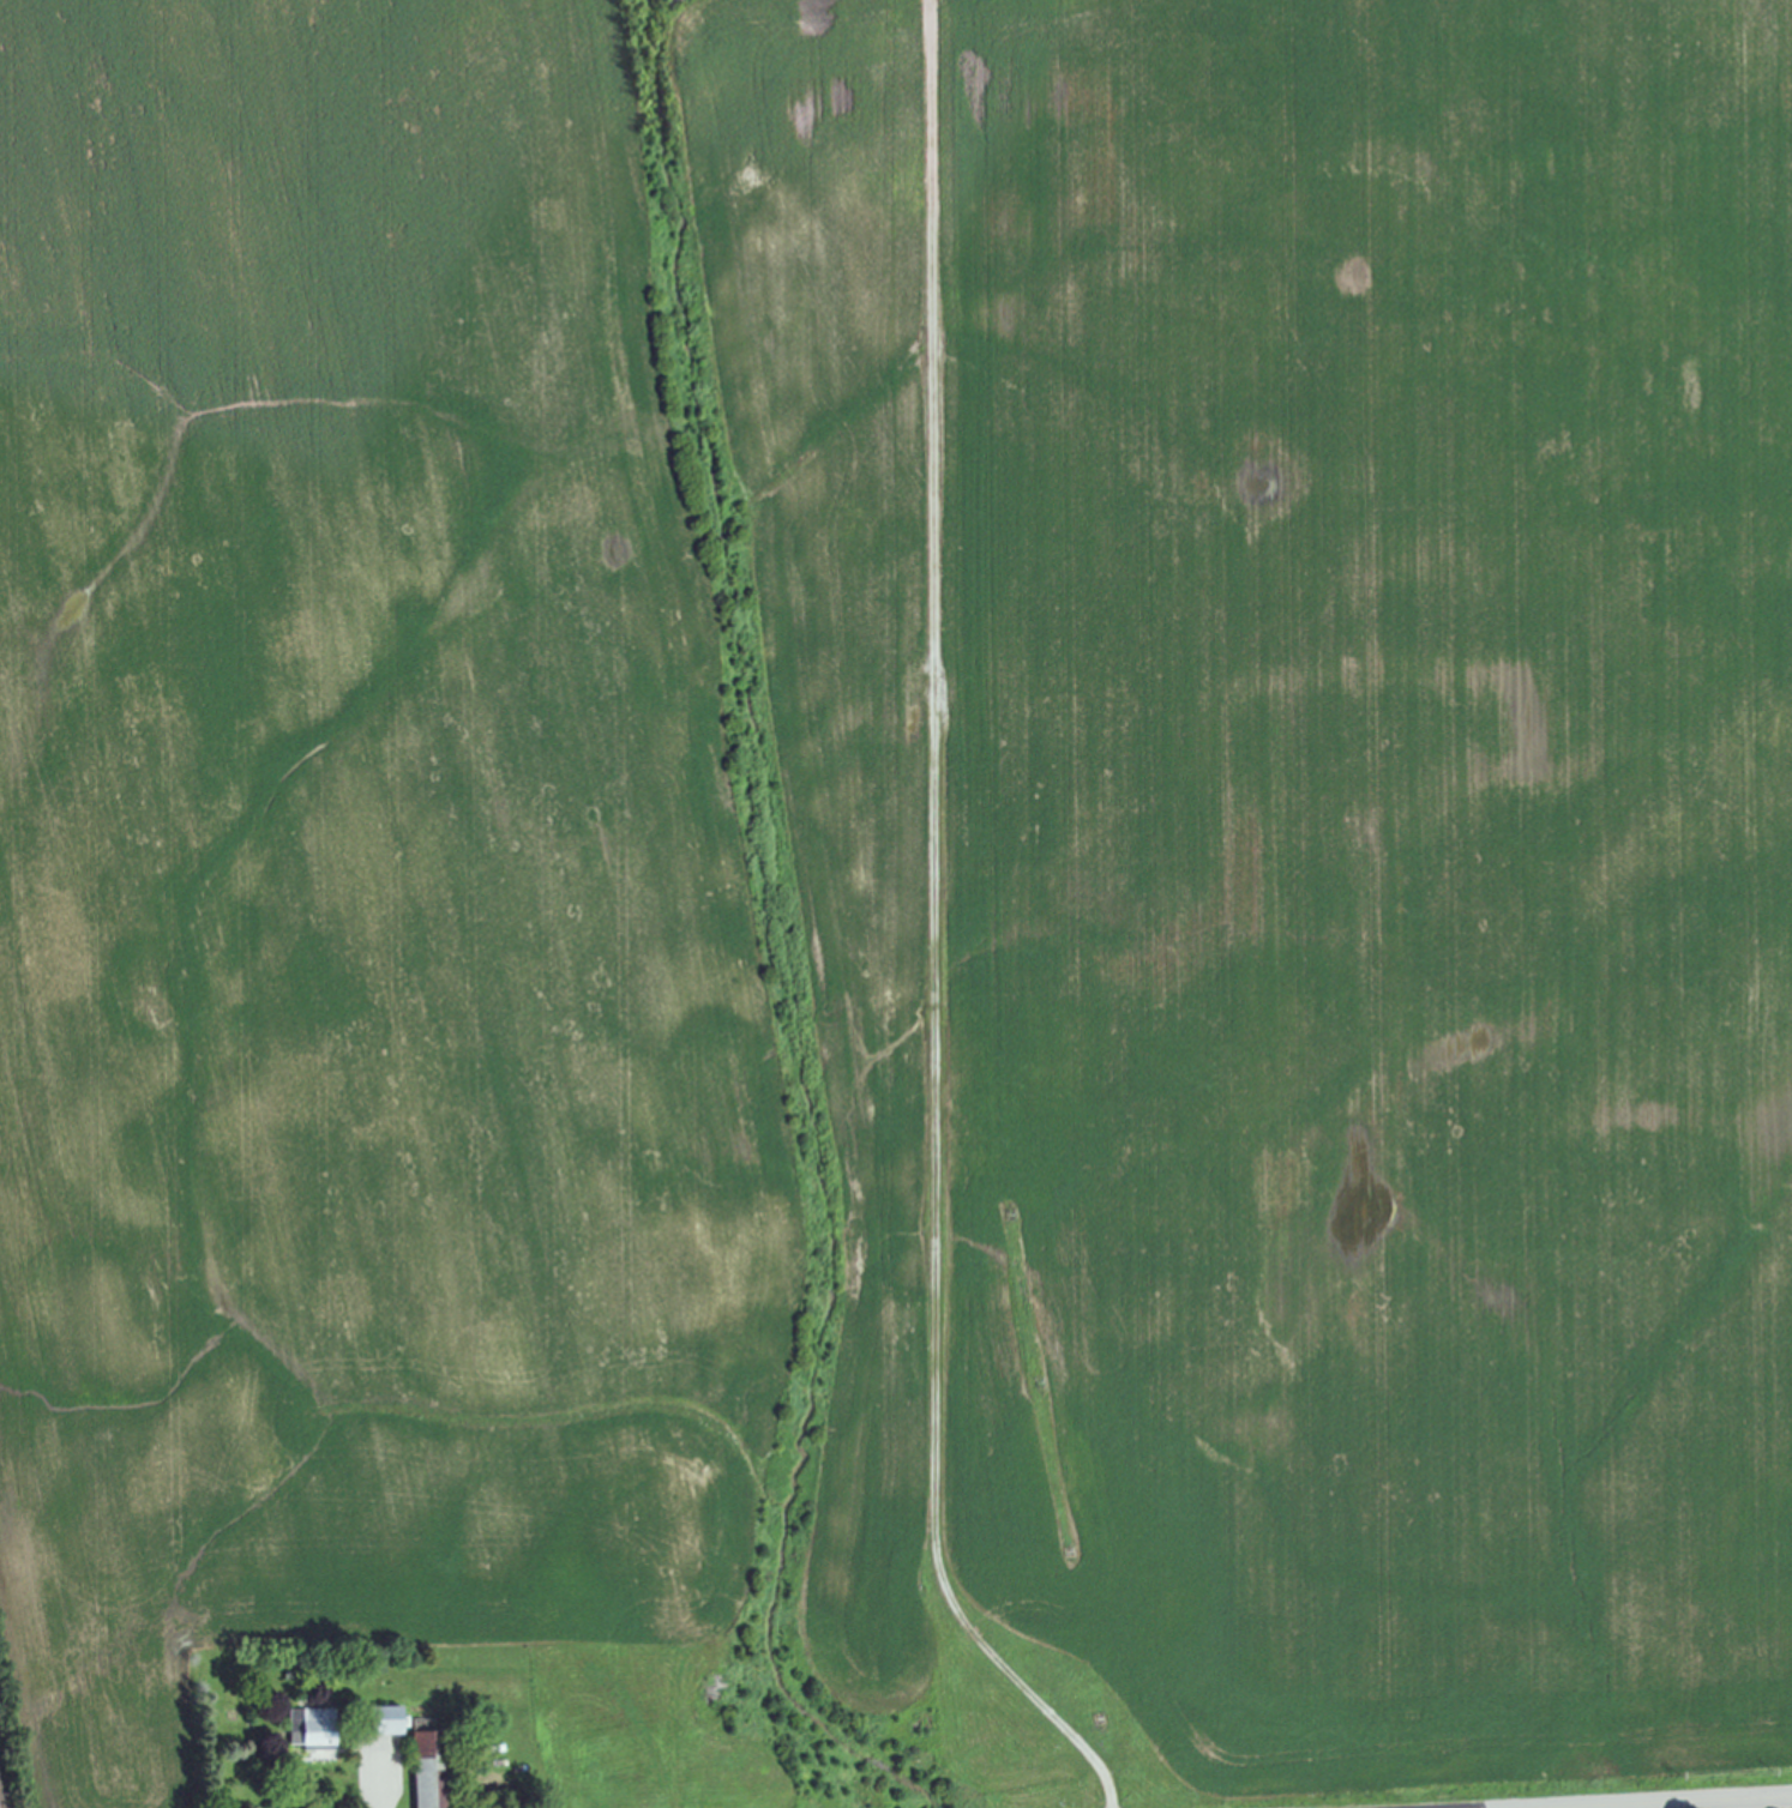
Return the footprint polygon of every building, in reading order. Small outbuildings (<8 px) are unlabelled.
[(400,1736),(399,1708),(357,1709),(358,1737),(400,1736)] [(329,1751),(328,1731),(311,1732),(310,1711),(293,1712),(294,1720),(284,1721),(286,1747),(297,1746),(298,1753),(329,1751)] [(433,1733),(406,1734),(409,1807),(435,1807),(433,1733)]
